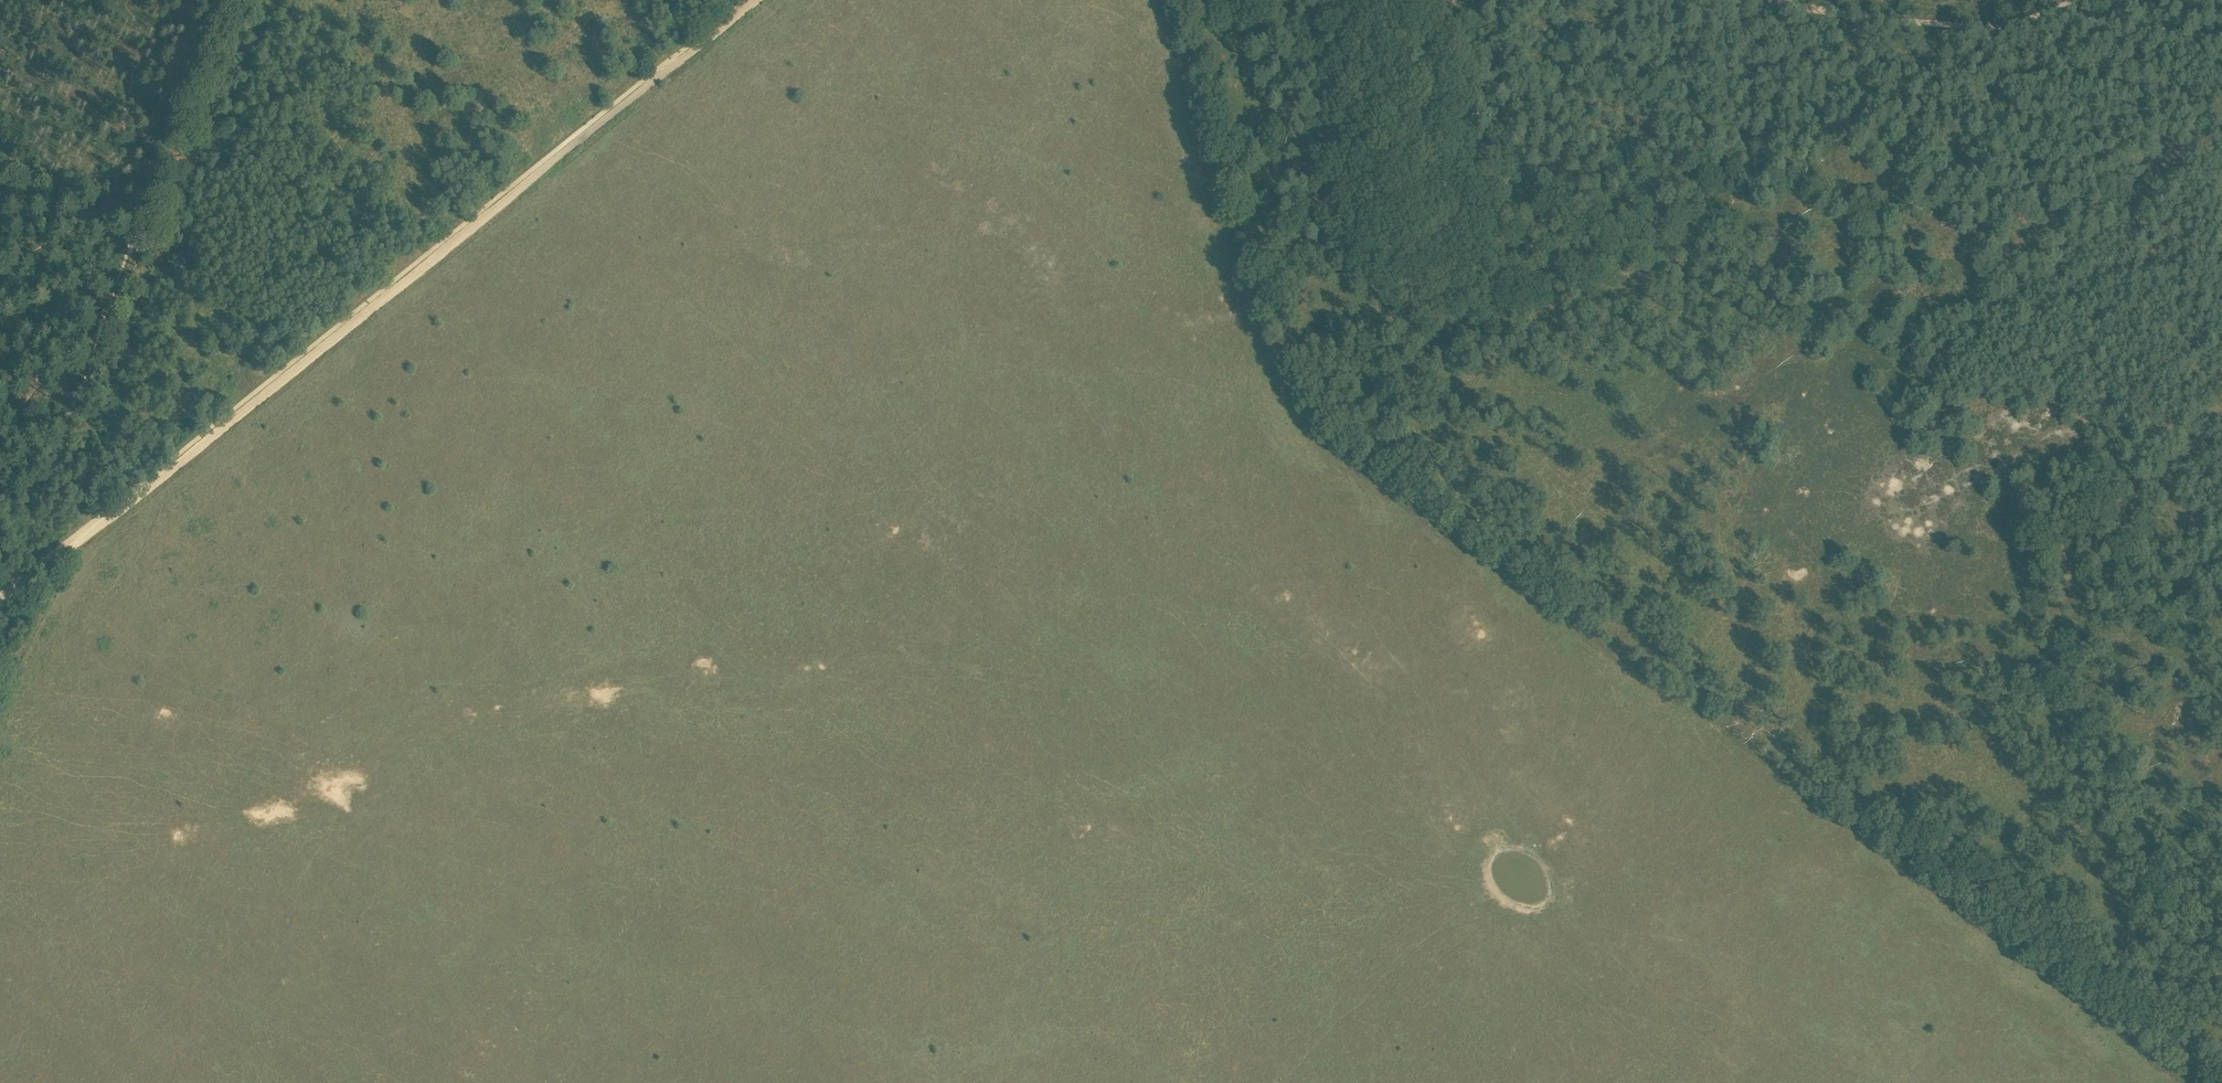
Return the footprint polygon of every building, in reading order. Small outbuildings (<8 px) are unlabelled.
[(372,290),(346,312),(349,316),(375,294),(372,290)]
